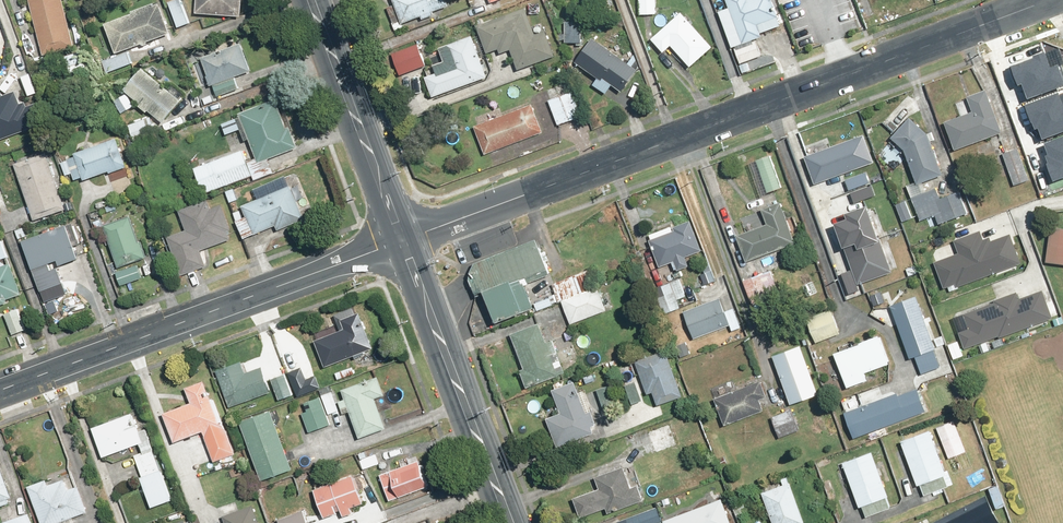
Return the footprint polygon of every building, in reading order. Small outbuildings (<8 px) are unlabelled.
[(66,0),(31,0),(46,57),(78,49),(66,0)] [(173,33),(160,0),(134,11),(135,14),(108,25),(120,55),(128,52),(173,33)] [(169,3),(179,29),(192,25),(184,0),(177,0),(169,3)] [(200,14),(235,16),(235,11),(245,12),(246,0),(200,0),(200,14)] [(425,16),(426,19),(439,14),(437,11),(454,5),(452,0),(397,0),(406,23),(425,16)] [(642,14),(657,14),(658,0),(642,0),(642,14)] [(722,12),(735,48),(737,47),(743,64),(763,56),(758,40),(765,37),(763,32),(785,25),(776,0),(726,0),(729,10),(722,12)] [(529,9),(480,25),(490,54),(502,50),(503,53),(514,49),(521,70),(557,56),(547,28),(536,31),(529,9)] [(685,13),(655,39),(666,52),(674,46),(693,67),(715,47),(685,13)] [(584,46),(585,43),(586,20),(567,19),(566,35),(560,35),(560,42),(567,42),(567,45),(584,46)] [(490,76),(475,36),(442,49),(447,62),(437,66),(440,73),(428,78),(436,97),(490,76)] [(596,39),(579,64),(604,81),(606,79),(625,92),(641,70),(596,39)] [(215,84),(219,97),(242,89),(238,76),(253,71),(243,42),(203,55),(210,74),(207,75),(211,86),(215,84)] [(422,48),(402,56),(409,73),(429,65),(422,48)] [(1029,95),(1062,82),(1062,68),(1060,61),(1054,64),(1048,49),(1013,62),(1021,82),(1023,81),(1029,95)] [(133,65),(128,52),(120,55),(105,61),(111,74),(133,65)] [(155,76),(157,73),(151,69),(149,71),(145,68),(127,91),(143,104),(141,106),(151,114),(152,112),(166,124),(185,99),(155,76)] [(0,82),(0,142),(39,127),(29,102),(23,104),(18,91),(5,96),(0,82)] [(1027,102),(1036,127),(1039,126),(1043,137),(1062,129),(1062,95),(1061,89),(1027,102)] [(1008,112),(1000,115),(992,90),(971,97),(976,113),(949,121),(958,149),(1006,133),(1005,131),(1014,128),(1008,112)] [(582,96),(576,98),(574,92),(551,100),(560,125),(583,117),(580,108),(586,106),(582,96)] [(223,123),(228,136),(242,130),(248,144),(252,142),(259,159),(249,163),(254,177),(256,180),(277,172),(272,159),(303,148),(284,97),(237,115),(238,118),(223,123)] [(534,105),(478,127),(489,154),(545,131),(534,105)] [(139,142),(159,132),(151,116),(131,125),(139,142)] [(202,128),(217,126),(215,116),(201,118),(202,128)] [(184,125),(181,118),(163,125),(166,132),(184,125)] [(896,138),(907,148),(919,184),(946,175),(929,130),(911,119),(896,138)] [(805,153),(815,181),(876,159),(866,131),(805,153)] [(1046,142),(1052,158),(1048,159),(1054,176),(1062,173),(1062,135),(1046,142)] [(129,167),(118,138),(76,152),(78,156),(69,159),(77,180),(86,177),(87,181),(129,167)] [(1020,148),(1005,154),(1015,185),(1030,180),(1020,148)] [(50,150),(15,163),(36,222),(72,209),(50,150)] [(249,163),(244,150),(197,168),(207,195),(254,177),(249,163)] [(774,153),(754,161),(766,195),(787,188),(774,153)] [(849,188),(871,180),(867,169),(846,177),(849,188)] [(244,204),(250,217),(245,219),(241,210),(234,213),(245,237),(256,233),(257,236),(277,227),(279,233),(308,221),(300,203),(310,199),(298,172),(257,190),(260,197),(244,204)] [(872,184),(852,191),(855,200),(876,193),(872,184)] [(0,190),(0,217),(10,214),(2,189),(0,190)] [(939,190),(915,198),(923,220),(938,215),(942,226),(970,216),(962,192),(942,199),(939,190)] [(208,248),(233,239),(231,232),(235,231),(224,203),(214,206),(211,198),(181,210),(189,231),(168,238),(184,278),(209,269),(205,258),(211,256),(208,248)] [(836,220),(859,281),(893,269),(869,203),(848,211),(849,215),(836,220)] [(799,244),(785,205),(767,211),(771,224),(740,235),(749,261),(799,244)] [(134,219),(105,228),(122,285),(144,278),(139,263),(150,260),(144,240),(141,241),(134,219)] [(693,220),(652,235),(664,268),(675,264),(678,272),(694,266),(690,256),(704,251),(693,220)] [(52,300),(64,295),(60,286),(66,284),(59,266),(81,258),(69,225),(25,242),(44,292),(48,290),(52,300)] [(1053,228),(1050,262),(1062,264),(1062,229),(1053,228)] [(959,284),(961,288),(1025,265),(1014,235),(994,242),(992,236),(986,238),(984,231),(957,241),(962,255),(938,263),(947,288),(959,284)] [(488,315),(529,301),(520,277),(544,269),(532,238),(468,260),(488,315)] [(3,240),(0,241),(0,259),(9,256),(3,240)] [(26,293),(13,262),(1,267),(0,264),(0,308),(10,304),(8,301),(26,293)] [(776,269),(746,279),(757,312),(787,302),(776,269)] [(682,280),(659,288),(667,312),(682,307),(679,298),(687,295),(682,280)] [(735,326),(719,283),(694,292),(698,303),(680,309),(691,342),(735,326)] [(600,287),(564,301),(573,324),(608,310),(600,287)] [(963,332),(971,352),(1055,321),(1044,291),(1022,299),(1019,291),(965,311),(972,329),(963,332)] [(945,367),(920,296),(894,305),(913,359),(919,357),(924,374),(945,367)] [(20,307),(6,312),(14,333),(28,328),(20,307)] [(344,329),(317,340),(328,367),(357,355),(359,358),(377,351),(362,313),(359,314),(356,307),(338,314),(344,329)] [(836,312),(811,320),(819,342),(844,334),(836,312)] [(542,324),(515,334),(528,368),(523,370),(530,387),(567,373),(554,339),(548,341),(542,324)] [(881,337),(838,352),(851,391),(873,383),(868,371),(890,363),(881,337)] [(689,343),(678,347),(682,362),(694,358),(689,343)] [(312,373),(301,346),(283,354),(301,397),(323,387),(316,371),(312,373)] [(804,348),(776,358),(792,404),(820,394),(804,348)] [(685,397),(668,349),(638,359),(651,395),(657,393),(661,406),(685,397)] [(274,390),(264,365),(250,371),(245,360),(219,371),(233,407),(274,390)] [(356,365),(335,374),(340,385),(361,377),(356,365)] [(287,372),(272,379),(281,401),(297,394),(287,372)] [(346,389),(349,398),(341,401),(346,413),(354,410),(363,437),(389,427),(383,411),(392,409),(380,376),(346,389)] [(598,433),(580,380),(555,389),(564,414),(549,419),(559,447),(598,433)] [(638,380),(624,384),(631,404),(644,399),(638,380)] [(205,432),(216,462),(239,453),(217,397),(213,398),(206,381),(188,387),(193,401),(166,412),(177,442),(205,432)] [(727,425),(766,411),(762,400),(770,397),(765,382),(717,399),(727,425)] [(618,407),(610,384),(597,389),(604,412),(618,407)] [(920,388),(847,414),(856,438),(929,412),(920,388)] [(280,419),(276,408),(242,421),(265,482),(297,470),(278,420),(280,419)] [(794,409),(773,418),(782,441),(803,432),(794,409)] [(136,455),(156,507),(175,499),(164,469),(162,470),(155,449),(157,448),(149,428),(143,431),(135,411),(95,427),(107,457),(142,443),(145,451),(136,455)] [(672,423),(649,430),(657,453),(680,446),(672,423)] [(921,485),(923,485),(926,494),(950,485),(947,475),(950,474),(933,430),(904,441),(921,485)] [(894,508),(876,453),(848,463),(862,507),(866,506),(869,516),(894,508)] [(424,460),(383,475),(392,501),(434,486),(424,460)] [(15,497),(2,464),(0,464),(0,503),(15,497)] [(634,488),(626,466),(598,476),(602,486),(576,496),(584,519),(611,509),(612,512),(648,499),(643,485),(634,488)] [(76,517),(100,508),(87,475),(71,481),(67,471),(30,485),(44,522),(78,522),(76,517)] [(357,472),(316,488),(328,517),(343,511),(346,516),(358,511),(355,505),(368,500),(357,472)] [(793,478),(783,482),(784,485),(765,492),(777,522),(809,522),(793,478)] [(666,520),(667,522),(734,522),(725,499),(666,520)] [(934,522),(990,522),(978,500),(934,522)] [(228,522),(262,522),(255,505),(225,516),(228,522)] [(621,520),(622,522),(661,522),(664,522),(659,507),(621,520)] [(278,512),(282,522),(312,522),(306,508),(292,514),(289,508),(278,512)] [(30,512),(2,522),(3,522),(33,522),(30,512)]
